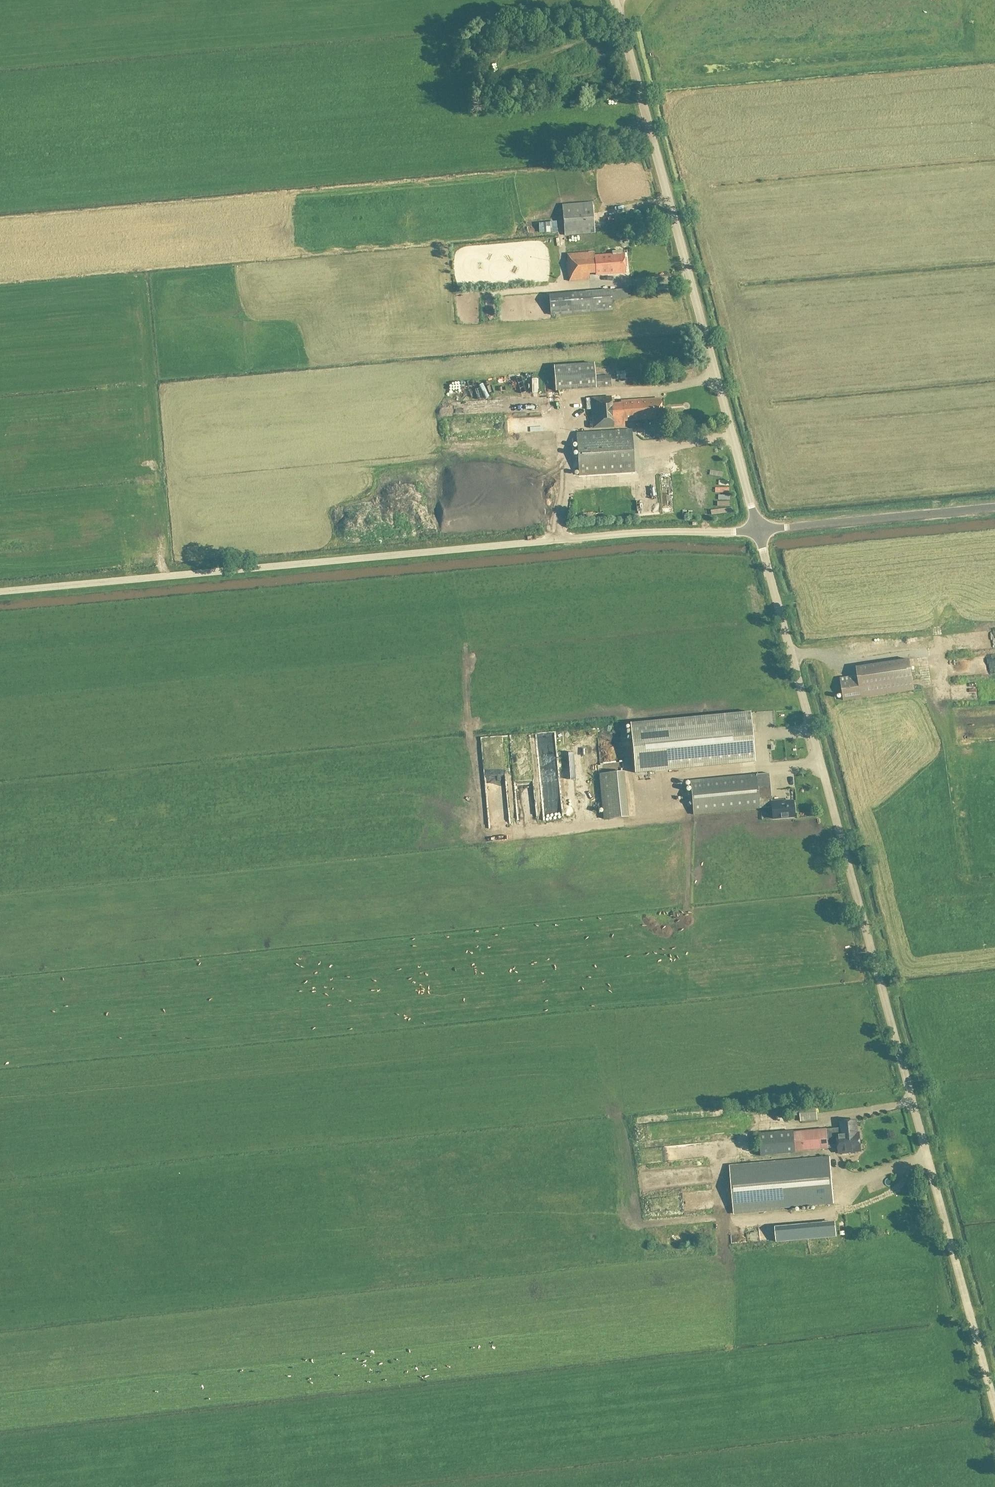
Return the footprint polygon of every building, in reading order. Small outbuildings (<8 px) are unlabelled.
[(593,229),(591,204),(562,206),(564,236),(572,236),(573,249),(615,246),(614,228),(593,229)] [(539,235),(556,234),(555,224),(538,225),(539,235)] [(517,248),(525,246),(523,239),(515,240),(517,248)] [(625,274),(623,252),(614,252),(614,255),(594,257),(594,253),(566,255),(568,282),(589,280),(588,275),(595,274),(595,276),(625,274)] [(550,316),(612,311),(610,291),(549,296),(550,316)] [(594,364),(553,367),(555,392),(596,389),(611,387),(610,376),(595,377),(594,364)] [(611,404),(611,398),(591,399),(593,429),(624,428),(624,421),(661,419),(660,400),(620,402),(620,403),(611,404)] [(579,476),(634,473),(631,430),(576,434),(579,476)] [(615,479),(569,481),(569,488),(574,488),(575,493),(616,491),(615,479)] [(843,701),(913,691),(909,660),(855,668),(857,676),(840,679),(843,701)] [(635,774),(754,763),(750,713),(630,724),(635,774)] [(587,742),(577,742),(577,753),(587,753),(587,742)] [(758,799),(756,775),(690,782),(693,816),(771,809),(772,820),(794,818),(792,802),(780,803),(779,802),(771,803),(771,798),(758,799)] [(625,776),(600,777),(602,823),(627,822),(625,776)] [(799,1104),(787,1105),(788,1111),(788,1117),(799,1116),(801,1122),(817,1121),(815,1106),(799,1107),(799,1104)] [(857,1134),(856,1121),(840,1122),(840,1129),(793,1133),(793,1132),(759,1135),(761,1157),(795,1154),(795,1153),(828,1150),(827,1147),(837,1146),(838,1154),(841,1154),(841,1156),(848,1155),(848,1153),(860,1152),(859,1134),(857,1134)] [(829,1158),(729,1167),(733,1215),(780,1211),(780,1208),(833,1204),(829,1158)] [(836,1237),(835,1223),(774,1229),(776,1243),(836,1237)] [(738,1243),(739,1235),(729,1235),(729,1243),(738,1243)]
